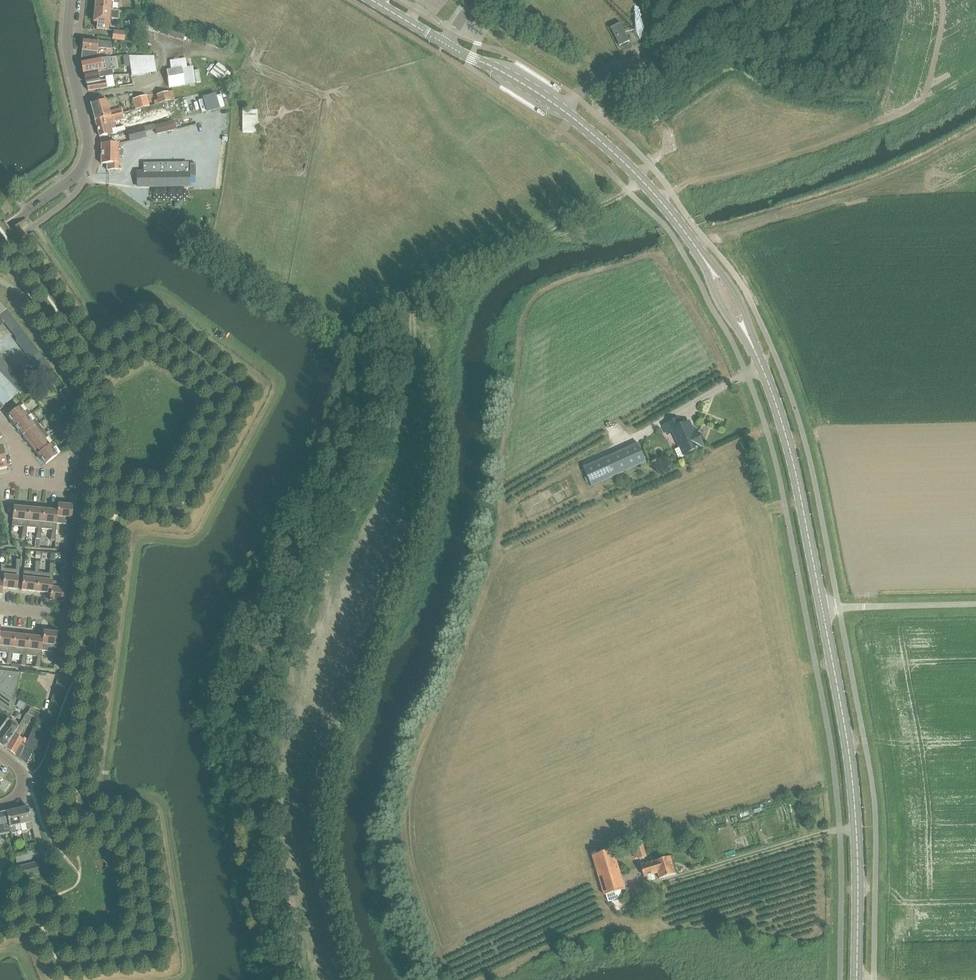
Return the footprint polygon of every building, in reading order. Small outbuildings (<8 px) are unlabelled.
[(95,9),(113,11),(114,3),(112,3),(112,0),(96,0),(95,9)] [(113,11),(95,9),(94,23),(97,23),(97,29),(108,31),(110,19),(119,20),(120,12),(113,11)] [(184,40),(187,30),(163,23),(160,34),(184,40)] [(620,47),(630,42),(621,23),(611,28),(620,47)] [(640,39),(660,38),(660,29),(640,30),(640,39)] [(125,42),(126,33),(114,31),(113,40),(125,42)] [(81,62),(96,60),(97,52),(97,48),(111,49),(112,42),(83,40),(81,62)] [(155,56),(129,56),(130,61),(132,76),(157,73),(155,56)] [(111,70),(110,58),(99,59),(96,60),(81,62),(84,75),(101,72),(111,70)] [(170,60),(172,70),(167,71),(169,88),(185,86),(197,84),(194,66),(187,67),(186,58),(170,60)] [(219,64),(212,73),(223,83),(231,74),(225,70),(226,69),(219,64)] [(111,70),(101,72),(84,75),(88,91),(107,89),(105,81),(100,82),(99,78),(112,76),(111,70)] [(156,105),(161,104),(171,101),(174,101),(172,92),(156,96),(158,101),(155,101),(156,105)] [(136,111),(146,108),(149,107),(146,97),(133,100),(136,111)] [(117,115),(115,110),(108,112),(105,101),(90,105),(95,121),(121,114),(117,115)] [(243,109),(243,133),(258,132),(258,110),(247,111),(247,109),(243,109)] [(121,114),(95,121),(99,138),(106,136),(104,125),(123,120),(121,114)] [(173,121),(155,126),(156,129),(156,130),(157,135),(176,130),(173,121)] [(154,124),(143,127),(145,132),(156,130),(156,129),(155,126),(154,124)] [(128,131),(130,141),(146,137),(145,132),(143,127),(128,131)] [(118,157),(123,157),(122,150),(118,150),(118,144),(101,144),(101,165),(107,165),(107,171),(121,171),(121,164),(118,164),(118,157)] [(189,172),(188,172),(188,165),(188,164),(160,164),(144,164),(144,168),(144,173),(139,173),(137,173),(137,187),(164,186),(183,186),(190,186),(189,172)] [(0,314),(0,326),(4,323),(12,317),(6,309),(0,314)] [(12,317),(4,323),(9,329),(16,322),(12,317)] [(20,328),(16,322),(9,329),(13,334),(20,328)] [(20,328),(13,334),(17,339),(25,333),(20,328)] [(25,333),(17,339),(16,340),(19,345),(28,338),(25,333)] [(28,338),(19,345),(23,350),(32,343),(28,338)] [(36,348),(32,343),(23,350),(27,355),(36,348)] [(39,353),(36,348),(27,355),(30,360),(39,353)] [(39,353),(30,360),(34,365),(43,358),(39,353)] [(43,358),(34,365),(38,370),(47,363),(43,358)] [(47,363),(38,370),(42,375),(50,368),(47,363)] [(0,372),(0,373),(4,377),(12,369),(8,364),(0,372)] [(16,373),(12,369),(4,377),(8,381),(16,373)] [(17,390),(12,385),(8,381),(4,377),(0,373),(0,403),(4,407),(19,393),(19,392),(17,390)] [(20,377),(16,373),(8,381),(12,385),(20,377)] [(20,377),(12,385),(17,390),(24,382),(20,377)] [(24,382),(17,390),(19,392),(19,393),(20,395),(29,386),(24,382)] [(65,399),(71,395),(66,387),(60,392),(65,399)] [(71,395),(65,399),(70,406),(76,402),(71,395)] [(16,426),(31,414),(28,411),(24,414),(19,407),(8,417),(16,426)] [(31,414),(16,426),(23,436),(39,424),(36,420),(32,423),(27,417),(31,414)] [(678,457),(684,455),(704,446),(699,436),(697,437),(690,421),(681,425),(678,419),(664,425),(668,434),(674,432),(680,447),(675,449),(678,457)] [(39,424),(23,436),(30,445),(46,433),(39,424)] [(49,437),(46,433),(30,445),(38,455),(53,443),(50,446),(45,440),(49,437)] [(56,446),(53,443),(38,455),(46,465),(57,456),(52,449),(56,446)] [(592,486),(647,462),(639,443),(584,468),(592,486)] [(43,510),(40,539),(41,539),(42,529),(52,530),(50,540),(55,541),(58,504),(57,511),(43,510)] [(58,504),(55,541),(57,524),(68,525),(66,535),(70,535),(73,506),(58,504)] [(14,507),(12,526),(23,527),(21,537),(26,538),(29,508),(14,507)] [(29,508),(26,538),(27,528),(38,529),(36,539),(40,539),(43,510),(29,508)] [(5,565),(2,595),(3,588),(18,590),(21,560),(17,560),(16,570),(5,569),(6,565),(5,565)] [(37,592),(40,562),(36,562),(35,572),(24,571),(22,590),(37,592)] [(40,562),(37,592),(50,593),(50,600),(54,564),(50,563),(49,574),(39,573),(40,562)] [(54,564),(50,600),(65,602),(68,572),(64,572),(63,582),(53,581),(54,564)] [(44,631),(43,638),(41,651),(42,651),(52,652),(51,662),(55,663),(59,633),(44,631)] [(0,633),(0,653),(8,654),(7,664),(11,664),(12,654),(14,635),(0,633)] [(29,636),(14,635),(12,654),(23,655),(21,665),(26,666),(27,656),(26,656),(29,636)] [(43,638),(29,636),(26,656),(27,656),(37,657),(36,667),(40,668),(42,651),(41,651),(43,638)] [(12,713),(14,702),(20,673),(0,671),(0,704),(12,713)] [(20,699),(18,706),(27,708),(29,702),(20,699)] [(9,716),(12,713),(0,704),(0,710),(9,716)] [(44,716),(30,708),(27,714),(32,717),(42,723),(44,716)] [(15,756),(18,758),(25,744),(23,743),(24,740),(20,738),(26,725),(27,725),(32,717),(27,714),(26,713),(18,727),(15,733),(6,750),(15,756)] [(1,728),(0,729),(0,745),(6,750),(15,733),(18,727),(17,726),(16,723),(12,720),(9,720),(7,719),(1,728)] [(33,729),(25,744),(18,758),(27,764),(33,751),(36,752),(41,731),(33,729)] [(28,807),(17,810),(20,825),(26,824),(27,830),(33,829),(28,807)] [(6,812),(8,823),(9,830),(10,829),(11,834),(16,833),(14,826),(20,825),(17,810),(6,812)] [(8,823),(6,812),(0,813),(0,836),(10,834),(9,830),(8,823)] [(639,857),(640,859),(647,856),(643,840),(635,842),(636,847),(633,849),(636,858),(639,857)] [(721,841),(712,846),(716,854),(725,849),(721,841)] [(623,897),(621,889),(624,888),(613,849),(591,856),(603,895),(607,893),(609,901),(623,897)] [(658,878),(675,874),(670,857),(641,866),(643,876),(656,872),(658,878)] [(48,860),(42,861),(44,872),(50,871),(48,860)] [(42,861),(36,863),(39,874),(44,872),(42,861)] [(33,875),(31,864),(25,865),(27,877),(33,875)] [(27,877),(25,865),(19,867),(22,878),(27,877)]
